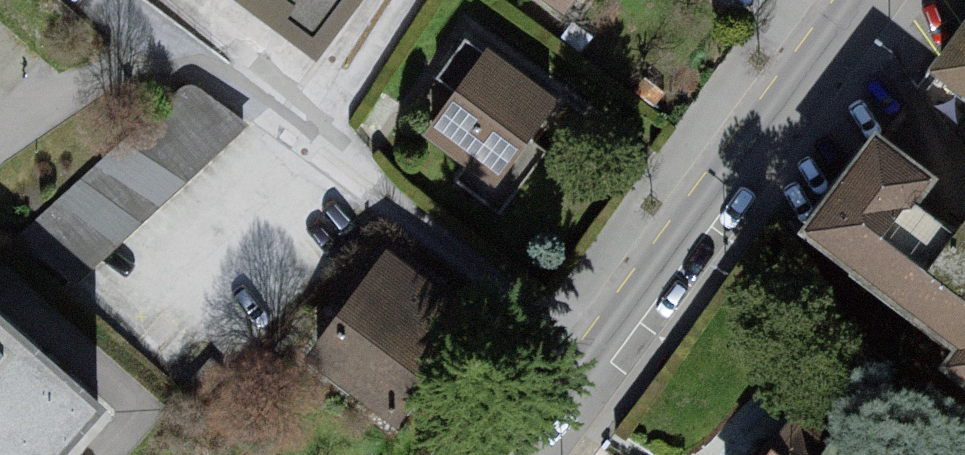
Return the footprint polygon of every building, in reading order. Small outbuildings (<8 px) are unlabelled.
[(309,79),(371,0),(206,0),(309,79)] [(571,38),(593,0),(518,0),(571,38)] [(927,88),(964,120),(964,36),(927,88)] [(485,62),(424,149),(489,200),(552,113),(485,62)] [(182,86),(15,238),(72,282),(243,127),(182,86)] [(793,246),(945,365),(932,388),(964,409),(964,262),(916,228),(934,201),(868,150),(793,246)] [(382,258),(298,380),(375,430),(455,313),(382,258)] [(108,411),(0,314),(0,454),(71,454),(108,411)] [(766,454),(814,454),(780,434),(766,454)]
